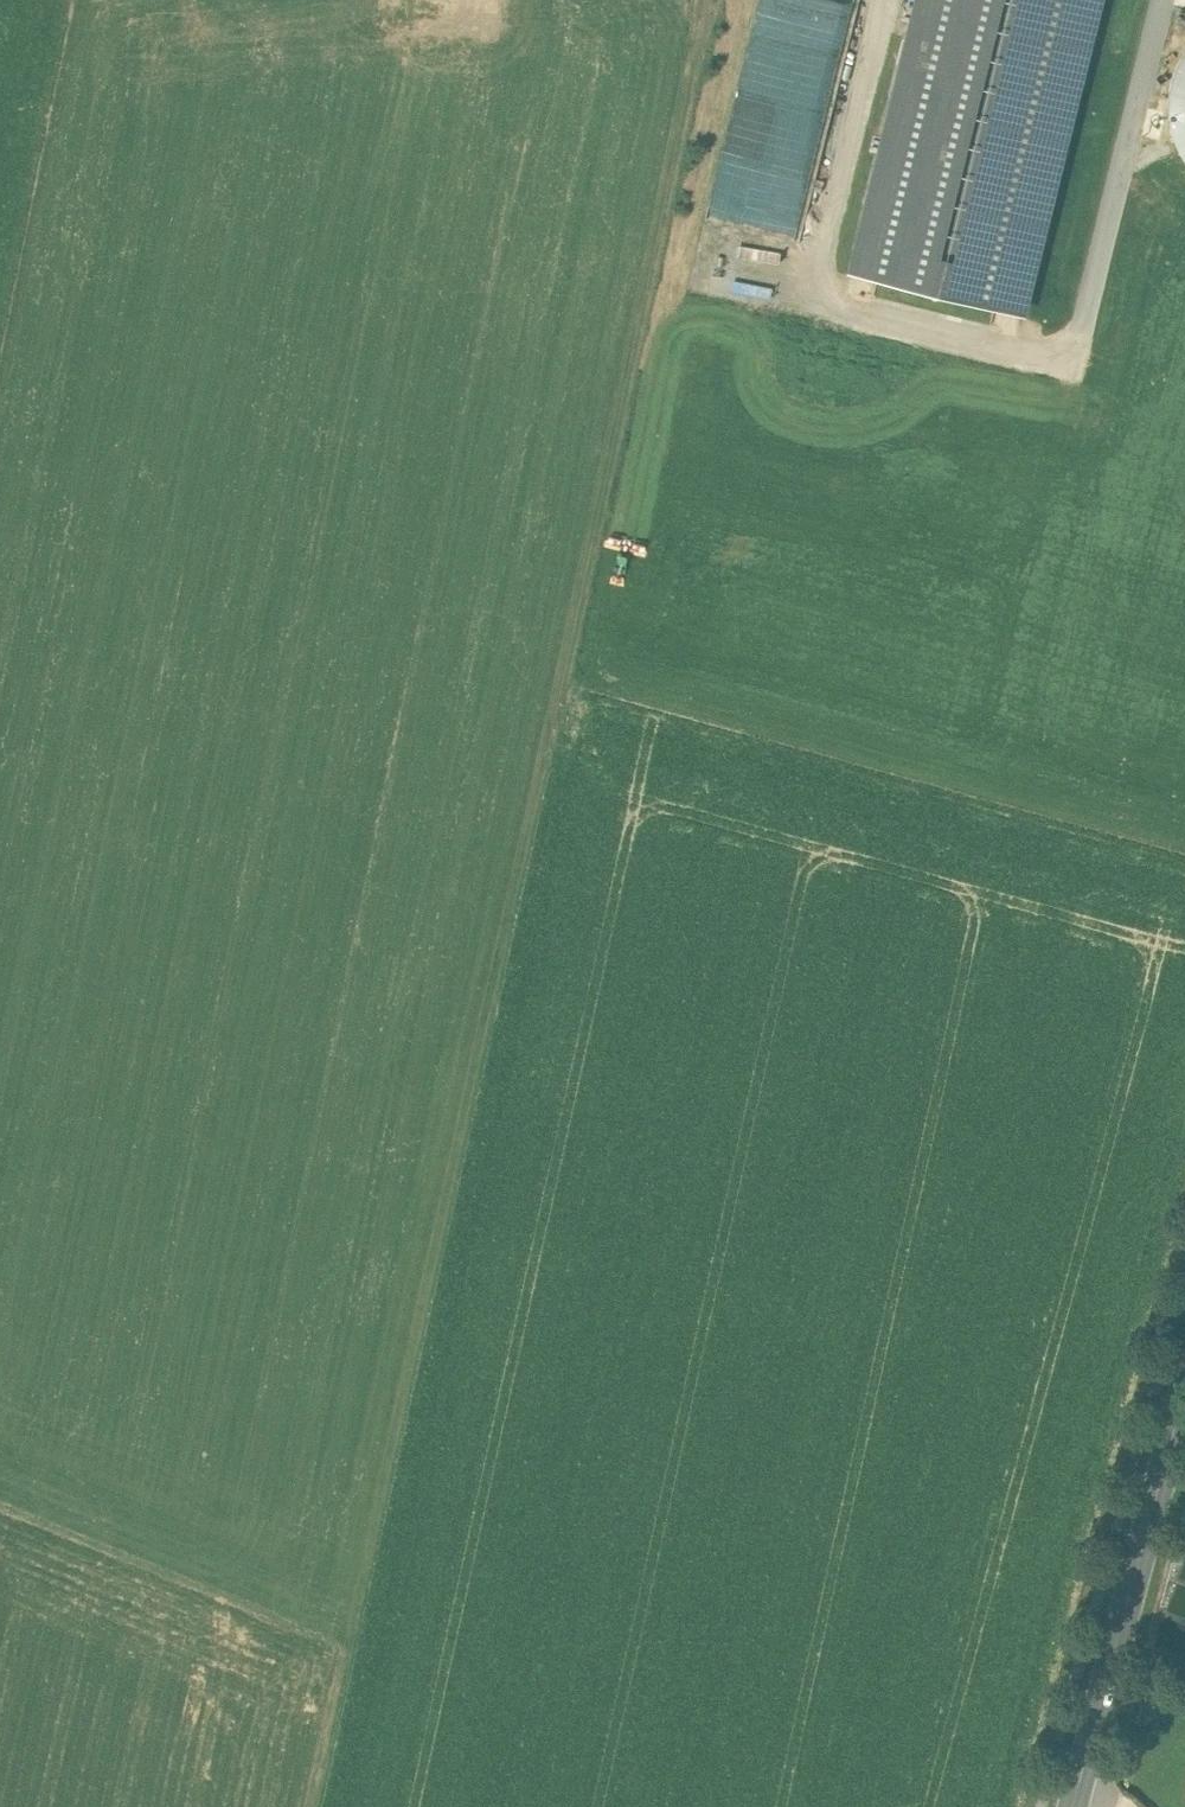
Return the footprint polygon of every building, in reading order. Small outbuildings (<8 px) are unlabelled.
[(1024,316),(1101,0),(918,0),(851,274),(1024,316)] [(1166,88),(1167,114),(1184,168),(1184,47),(1166,88)]
